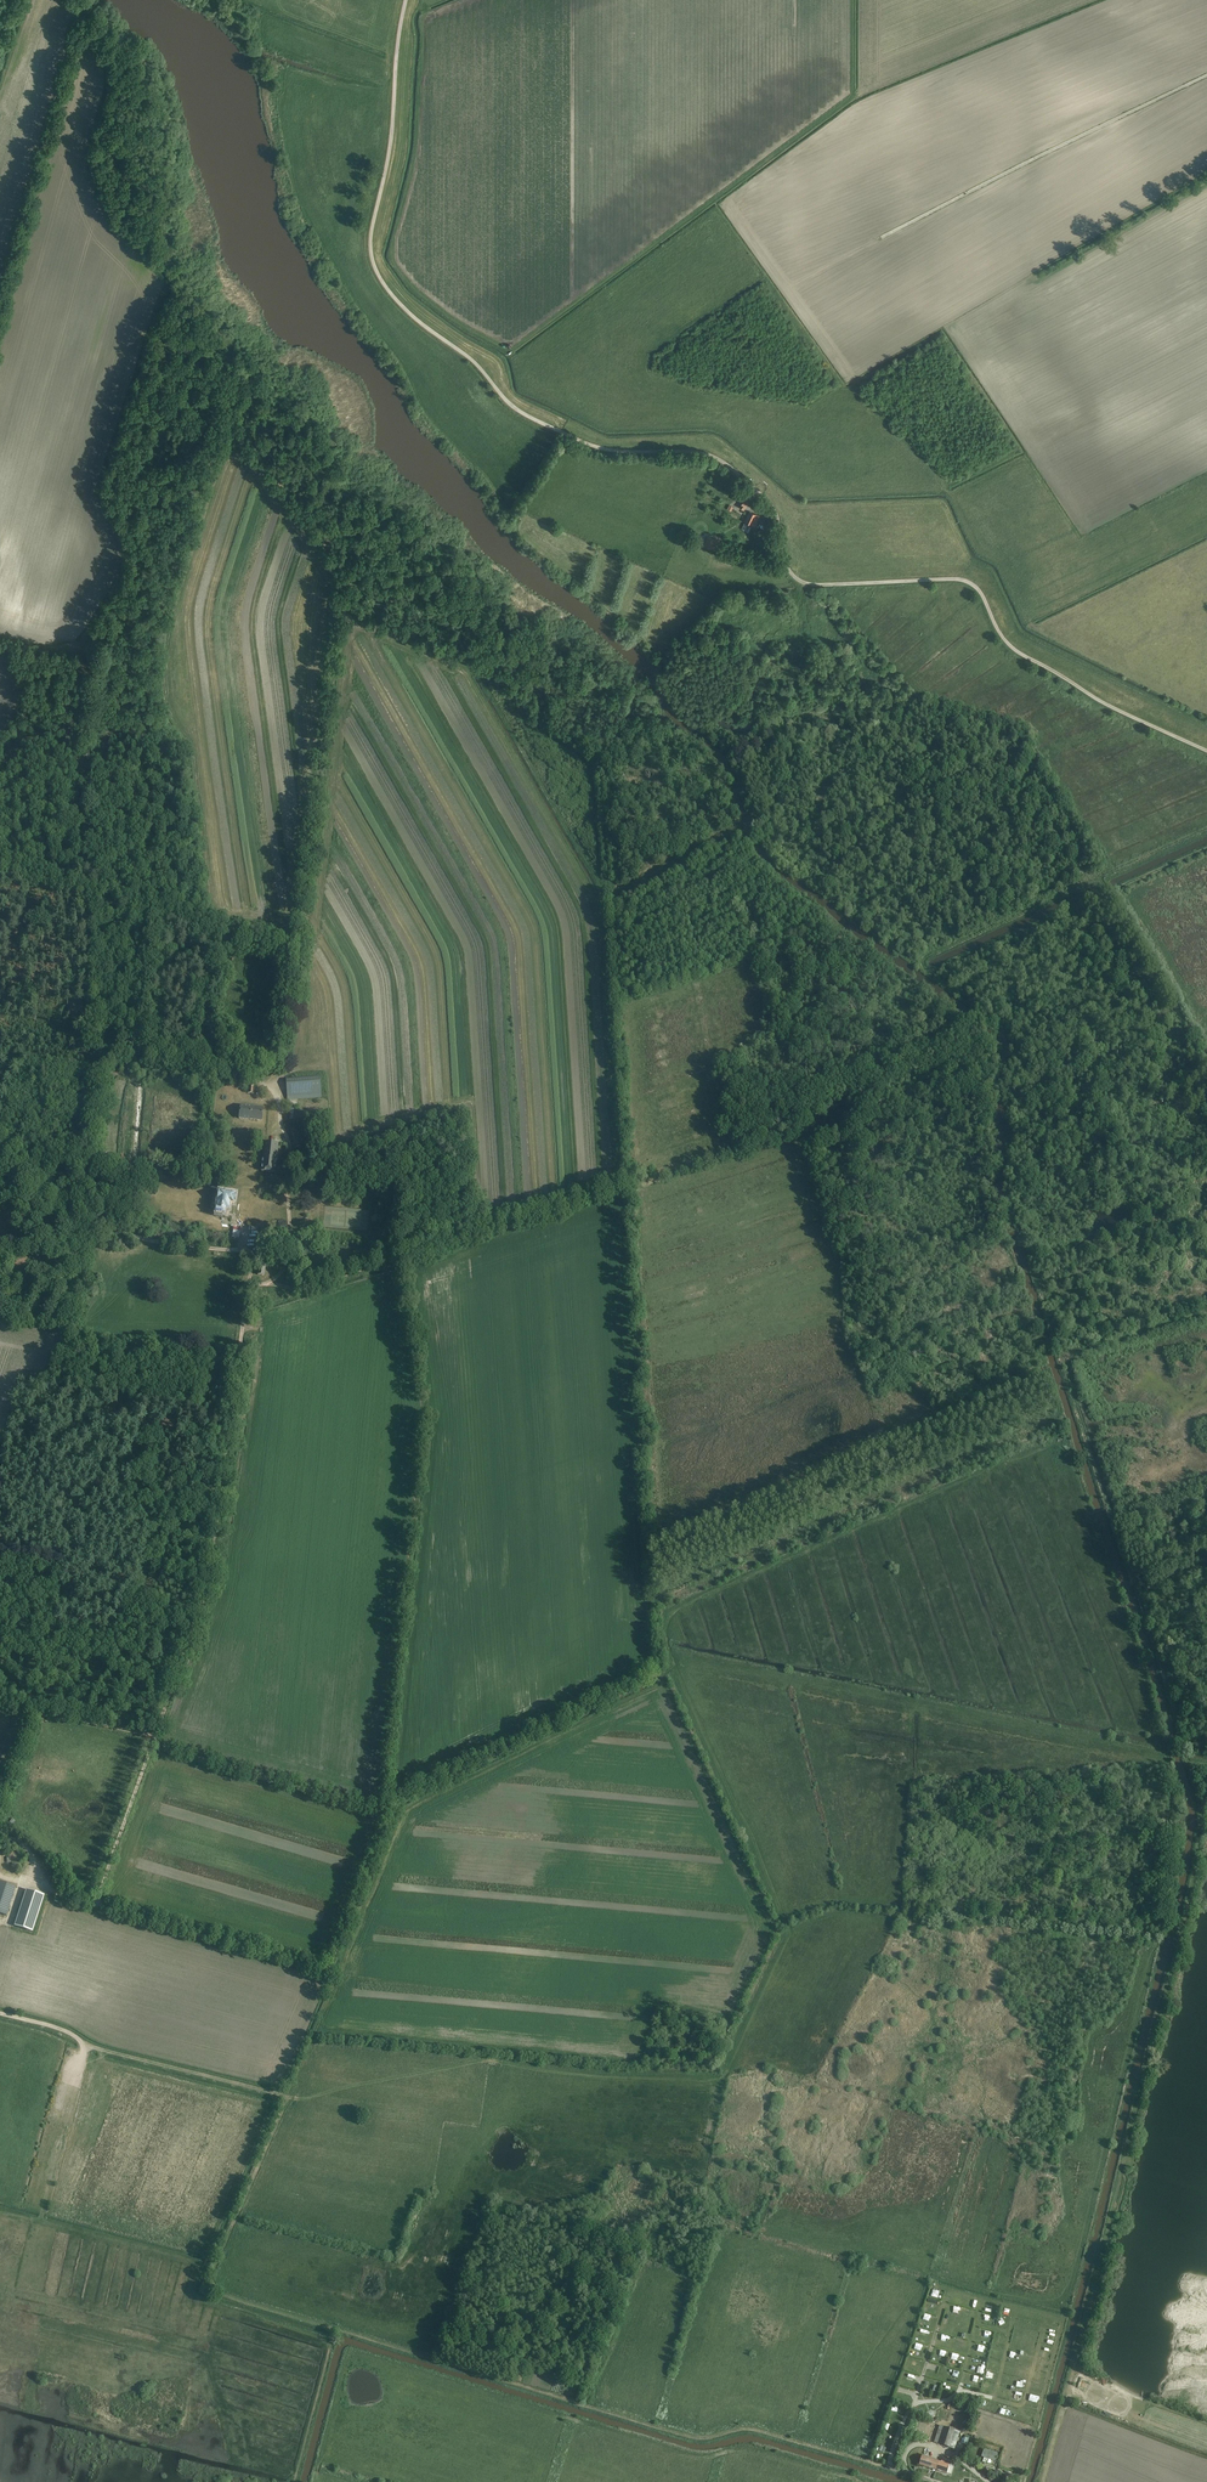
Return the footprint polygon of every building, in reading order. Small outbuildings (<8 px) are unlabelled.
[(745,505),(748,501),(752,496),(744,491),(739,488),(736,493),(741,496),(738,500),(745,505)] [(750,511),(745,521),(755,526),(760,515),(750,511)] [(720,540),(707,536),(704,546),(717,550),(720,540)] [(320,1078),(286,1080),(287,1097),(321,1095),(320,1078)] [(263,1108),(247,1106),(241,1105),(239,1118),(262,1121),(263,1108)] [(275,1173),(276,1167),(278,1144),(265,1142),(262,1164),(261,1171),(275,1173)] [(230,1204),(234,1205),(235,1196),(220,1193),(218,1203),(219,1203),(218,1209),(217,1209),(217,1214),(225,1215),(226,1210),(229,1211),(230,1204)] [(310,1225),(303,1231),(305,1233),(308,1230),(311,1233),(315,1230),(310,1225)] [(0,1882),(0,1914),(7,1916),(16,1887),(0,1882)] [(15,1926),(33,1933),(45,1896),(26,1890),(15,1926)] [(983,2319),(981,2327),(987,2329),(989,2321),(983,2319)] [(961,2405),(967,2407),(970,2401),(964,2398),(961,2405)] [(940,2425),(934,2443),(954,2449),(960,2432),(940,2425)] [(998,2454),(984,2449),(982,2457),(984,2458),(983,2463),(986,2464),(988,2459),(995,2462),(998,2454)] [(922,2456),(919,2465),(947,2474),(950,2464),(951,2460),(943,2458),(942,2462),(922,2456)]
